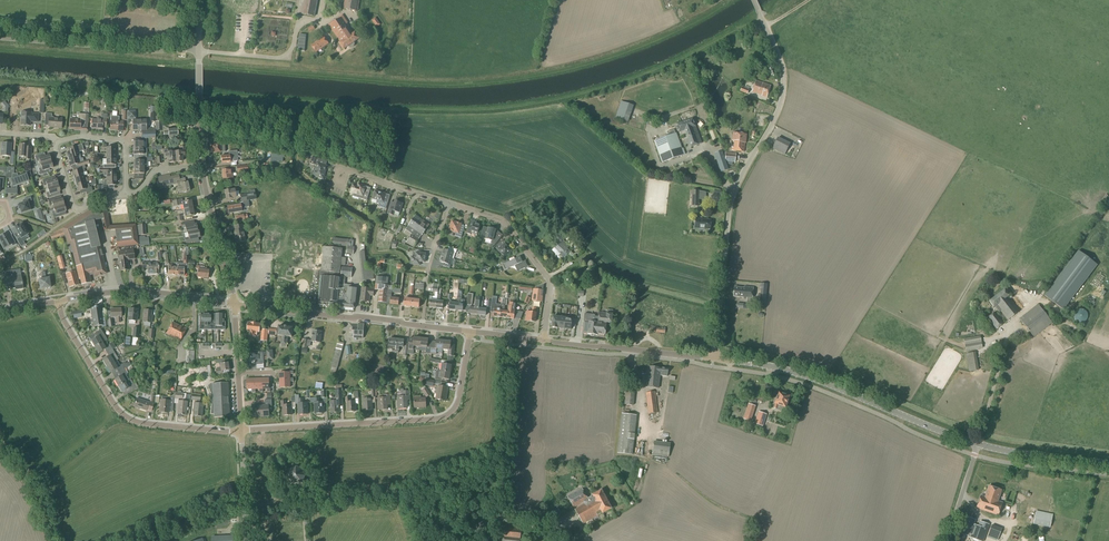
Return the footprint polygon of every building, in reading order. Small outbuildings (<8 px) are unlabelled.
[(318,0),(300,0),(297,14),(315,17),(318,0)] [(358,11),(360,0),(346,0),(344,8),(358,11)] [(354,34),(343,17),(331,26),(342,42),(340,44),(344,49),(348,47),(349,47),(350,47),(351,48),(352,48),(353,47),(354,47),(354,46),(354,45),(355,44),(354,43),(360,39),(356,33),(354,34)] [(317,52),(329,43),(325,38),(313,46),(317,52)] [(767,97),(771,86),(756,81),(752,92),(762,95),(762,96),(767,97)] [(621,101),(615,118),(628,122),(634,106),(621,101)] [(38,122),(38,114),(31,114),(31,113),(22,112),(21,125),(30,126),(30,122),(38,122)] [(61,128),(62,120),(57,120),(57,119),(51,119),(52,114),(45,114),(45,120),(49,120),(48,127),(61,128)] [(85,124),(86,114),(78,114),(78,121),(70,120),(69,128),(80,129),(80,124),(85,124)] [(92,120),(91,129),(99,129),(99,130),(102,130),(102,127),(106,127),(106,119),(107,119),(107,114),(101,114),(101,118),(101,120),(92,120)] [(110,121),(110,130),(119,130),(119,131),(123,131),(123,122),(119,122),(119,117),(111,117),(110,121)] [(701,143),(695,125),(696,125),(695,123),(694,123),(693,119),(676,124),(679,132),(681,131),(688,149),(701,143)] [(141,138),(146,138),(155,138),(155,128),(146,128),(146,121),(132,121),(133,130),(141,130),(141,138)] [(177,136),(177,128),(168,129),(168,131),(164,131),(164,135),(169,135),(169,137),(169,138),(171,140),(173,139),(175,138),(175,136),(177,136)] [(682,149),(676,133),(654,141),(662,163),(685,154),(683,149),(682,149)] [(746,143),(747,135),(733,133),(732,141),(733,141),(733,142),(734,142),(733,147),(732,147),(732,151),(744,152),(745,143),(746,143)] [(146,142),(146,138),(141,138),(141,139),(139,139),(139,142),(133,142),(133,148),(143,148),(143,142),(146,142)] [(785,154),(790,144),(777,138),(772,148),(785,154)] [(10,156),(11,143),(2,143),(1,156),(10,156)] [(30,160),(31,153),(28,153),(28,145),(19,144),(18,157),(27,157),(27,159),(30,160)] [(73,151),(66,153),(68,159),(77,157),(80,156),(79,153),(79,152),(84,151),(82,144),(72,147),(73,151)] [(175,152),(176,162),(182,161),(182,155),(186,154),(185,146),(181,147),(181,151),(175,152)] [(143,148),(133,148),(133,155),(139,155),(139,158),(146,158),(146,148),(143,148)] [(176,162),(175,152),(168,153),(168,150),(163,150),(164,157),(168,157),(169,163),(176,162)] [(725,160),(723,154),(723,155),(722,151),(715,153),(721,172),(728,170),(725,160)] [(723,154),(725,160),(725,161),(727,162),(727,165),(732,166),(733,162),(735,163),(736,153),(725,152),(725,154),(723,154)] [(39,161),(40,165),(51,161),(49,155),(45,157),(44,153),(35,156),(36,162),(39,161)] [(284,162),(284,155),(271,153),(271,162),(284,162)] [(77,157),(68,159),(70,166),(77,164),(78,167),(84,165),(89,164),(88,160),(84,162),(83,158),(81,159),(80,156),(77,157)] [(323,180),(325,175),(324,175),(327,166),(321,164),(322,160),(312,157),(310,164),(317,166),(313,176),(319,178),(323,180)] [(134,167),(144,167),(144,162),(147,162),(147,158),(146,158),(139,158),(139,161),(134,161),(134,167)] [(106,159),(102,159),(102,165),(103,165),(103,168),(112,168),(112,165),(116,165),(116,159),(106,159)] [(51,161),(40,165),(41,168),(38,169),(39,172),(38,172),(39,175),(43,174),(42,171),(53,168),(51,161)] [(79,170),(72,172),(73,179),(79,177),(83,176),(82,173),(85,172),(84,169),(85,168),(84,165),(78,167),(79,170)] [(7,174),(7,178),(12,179),(11,180),(11,181),(11,183),(11,189),(11,193),(16,193),(16,189),(17,185),(28,181),(28,179),(26,174),(26,175),(17,177),(18,174),(14,174),(14,168),(7,167),(7,168),(7,173),(7,174)] [(144,167),(134,167),(134,174),(140,174),(140,176),(140,179),(143,179),(144,174),(144,167)] [(106,179),(116,178),(116,172),(108,172),(108,169),(99,169),(99,173),(103,173),(103,176),(106,176),(106,179)] [(223,179),(229,178),(233,178),(232,169),(222,170),(223,179)] [(170,177),(170,175),(166,176),(158,178),(160,187),(168,185),(167,183),(176,181),(178,188),(176,188),(177,193),(183,192),(183,193),(189,191),(187,182),(185,183),(184,179),(180,180),(179,175),(170,177)] [(73,179),(72,179),(73,182),(74,181),(75,185),(85,182),(88,181),(87,178),(84,179),(83,176),(79,177),(73,179)] [(48,189),(58,185),(56,179),(50,181),(49,178),(42,180),(44,186),(47,185),(48,189)] [(116,178),(106,179),(106,182),(103,182),(104,185),(102,185),(102,189),(109,189),(109,185),(116,185),(116,178)] [(75,185),(77,191),(85,189),(86,192),(87,195),(93,192),(92,190),(91,187),(89,187),(88,184),(86,185),(85,182),(75,185)] [(58,185),(48,189),(46,190),(46,193),(47,199),(55,196),(54,193),(60,192),(58,185)] [(360,187),(353,185),(350,193),(358,195),(357,197),(358,198),(367,201),(369,193),(364,192),(365,189),(365,188),(366,188),(365,188),(365,187),(365,186),(364,186),(363,185),(362,185),(362,186),(361,186),(361,187),(360,187)] [(236,192),(235,189),(231,190),(224,191),(226,199),(235,198),(236,197),(235,192),(236,192)] [(254,190),(249,191),(249,194),(240,196),(241,201),(256,199),(255,193),(254,190)] [(699,207),(699,190),(692,190),(691,206),(699,207)] [(385,209),(388,201),(384,200),(386,194),(375,191),(372,199),(377,201),(376,202),(377,204),(379,204),(378,207),(381,208),(385,209)] [(302,195),(298,195),(298,204),(310,204),(310,196),(302,196),(302,195)] [(19,205),(17,206),(19,209),(20,209),(21,213),(31,210),(29,202),(31,201),(30,197),(24,199),(25,202),(18,204),(19,205)] [(54,208),(64,205),(62,199),(56,201),(55,198),(48,200),(50,206),(53,205),(54,208)] [(183,210),(193,208),(191,201),(182,202),(183,210)] [(240,202),(240,205),(227,207),(227,208),(226,209),(226,212),(228,213),(228,214),(241,212),(241,208),(249,207),(248,201),(240,202)] [(400,213),(403,204),(395,201),(393,207),(390,206),(387,214),(393,215),(394,211),(400,213)] [(64,205),(54,208),(54,211),(52,212),(52,215),(53,218),(61,216),(60,213),(66,211),(64,205)] [(185,217),(194,215),(193,208),(183,210),(185,217)] [(89,274),(90,274),(93,273),(93,274),(96,276),(104,274),(106,271),(96,233),(93,221),(108,218),(106,209),(90,210),(77,219),(62,228),(63,234),(64,237),(65,236),(68,245),(71,245),(76,267),(79,280),(79,279),(80,280),(81,285),(91,282),(89,274)] [(416,229),(423,220),(416,215),(408,226),(406,230),(403,233),(409,238),(412,234),(412,233),(415,235),(416,235),(417,232),(419,230),(416,229)] [(710,229),(711,220),(695,219),(695,228),(710,229)] [(422,235),(429,225),(423,220),(416,229),(419,230),(417,232),(422,235)] [(469,227),(467,233),(476,236),(476,235),(477,235),(480,224),(476,223),(474,223),(475,221),(471,220),(469,228),(469,227)] [(461,238),(463,233),(463,230),(460,229),(461,224),(452,221),(449,230),(456,232),(455,236),(461,238)] [(197,231),(196,224),(188,226),(188,222),(181,224),(182,228),(185,227),(186,233),(197,231)] [(21,247),(25,245),(22,238),(29,235),(28,234),(29,233),(27,228),(26,228),(23,224),(20,226),(19,225),(15,227),(18,233),(15,235),(21,247)] [(139,235),(146,235),(145,224),(138,225),(136,226),(137,235),(139,235)] [(236,244),(244,242),(243,238),(245,238),(243,230),(244,229),(243,224),(234,226),(235,231),(233,231),(236,244)] [(138,245),(135,228),(135,225),(114,226),(117,248),(138,245)] [(483,227),(480,237),(484,238),(492,241),(491,243),(492,244),(494,246),(499,239),(495,235),(494,235),(496,230),(488,227),(488,228),(483,227)] [(197,231),(186,233),(187,233),(188,238),(185,239),(186,243),(192,242),(192,239),(199,237),(198,230),(197,231)] [(571,246),(574,243),(570,239),(572,236),(569,234),(570,234),(565,230),(562,233),(566,237),(565,237),(569,240),(567,242),(571,246)] [(0,236),(0,240),(5,248),(11,244),(12,246),(16,244),(11,235),(8,237),(5,233),(0,236)] [(416,235),(415,235),(412,233),(412,234),(409,238),(406,242),(414,247),(420,238),(416,235)] [(567,258),(569,255),(568,254),(570,252),(567,249),(569,247),(563,240),(564,238),(559,233),(554,239),(559,243),(555,247),(559,251),(558,252),(561,254),(560,254),(561,254),(559,256),(563,260),(566,257),(567,258)] [(376,280),(375,267),(368,268),(367,243),(363,244),(365,281),(376,280)] [(512,251),(505,243),(501,247),(498,244),(495,248),(498,250),(505,257),(512,251)] [(456,253),(457,250),(449,247),(448,251),(443,249),(441,255),(452,259),(454,253),(456,253)] [(120,271),(129,270),(127,261),(134,260),(133,249),(117,251),(120,271)] [(420,253),(420,252),(420,251),(419,251),(418,251),(417,252),(417,253),(415,253),(415,257),(414,257),(413,257),(412,258),(411,259),(411,260),(410,264),(420,265),(420,262),(424,262),(425,254),(420,253)] [(1077,253),(1046,297),(1065,310),(1097,265),(1077,253)] [(450,265),(452,259),(441,255),(439,262),(444,263),(443,266),(450,268),(451,265),(450,265)] [(176,268),(176,275),(184,276),(184,270),(188,271),(188,264),(188,257),(183,257),(183,263),(177,263),(176,268)] [(525,268),(520,257),(509,262),(507,259),(501,262),(502,265),(505,270),(514,266),(517,272),(525,268)] [(142,262),(142,269),(147,269),(147,273),(148,274),(154,274),(158,274),(158,270),(158,263),(148,263),(148,262),(142,262)] [(176,268),(172,267),(172,265),(168,264),(167,274),(176,275),(176,268)] [(2,266),(0,267),(0,278),(4,278),(6,289),(22,287),(20,269),(3,272),(2,266)] [(204,270),(201,270),(201,266),(196,266),(196,269),(198,270),(197,277),(204,278),(203,279),(208,279),(209,271),(208,270),(208,268),(204,268),(204,270)] [(274,279),(282,279),(283,268),(279,268),(279,269),(275,269),(274,279)] [(287,269),(283,268),(282,279),(289,280),(290,270),(286,270),(287,269)] [(70,287),(78,285),(75,274),(74,271),(66,274),(70,287)] [(339,284),(340,273),(321,271),(319,271),(318,283),(318,281),(321,281),(319,300),(319,305),(355,309),(355,307),(356,307),(356,304),(355,304),(357,289),(351,288),(351,285),(339,284)] [(46,278),(45,272),(41,272),(42,279),(39,279),(40,289),(44,289),(47,289),(47,288),(50,288),(49,278),(46,278)] [(383,287),(387,288),(388,278),(376,277),(375,290),(380,290),(382,290),(383,287)] [(436,308),(438,288),(438,284),(433,284),(432,292),(435,292),(434,297),(433,296),(432,300),(430,300),(429,307),(436,308)] [(533,289),(532,301),(542,302),(544,290),(543,290),(544,285),(534,289),(533,289)] [(1009,296),(1013,293),(1007,286),(1003,288),(1004,290),(989,301),(993,307),(995,306),(999,312),(1001,311),(1008,320),(1020,311),(1008,296),(1009,296)] [(380,290),(378,302),(387,303),(387,302),(388,302),(390,291),(388,291),(387,291),(387,288),(383,287),(382,290),(380,290)] [(752,303),(753,288),(744,287),(744,288),(734,287),(733,297),(745,298),(745,299),(746,299),(746,302),(752,303)] [(373,296),(374,289),(371,289),(362,288),(360,301),(369,302),(370,296),(373,296)] [(390,291),(388,302),(390,303),(390,304),(398,305),(399,299),(391,298),(392,292),(392,291),(391,291),(390,291)] [(483,309),(484,298),(481,297),(480,301),(479,301),(478,315),(485,316),(486,309),(483,309)] [(411,307),(412,299),(404,298),(404,306),(411,307)] [(419,308),(420,300),(412,299),(411,307),(419,308)] [(471,307),(470,314),(478,315),(479,301),(480,299),(476,299),(474,308),(471,307)] [(492,299),(490,312),(494,313),(493,317),(500,318),(501,309),(502,305),(496,304),(497,299),(492,299)] [(508,312),(507,318),(514,319),(515,311),(517,306),(517,303),(509,302),(508,310),(508,311),(508,312)] [(1034,337),(1052,323),(1038,304),(1019,319),(1034,337)] [(102,318),(100,307),(101,307),(101,306),(97,307),(94,307),(90,308),(93,327),(101,326),(102,327),(105,327),(104,318),(102,318)] [(535,312),(536,308),(532,307),(532,312),(529,312),(526,312),(525,320),(528,321),(535,322),(536,312),(535,312)] [(120,323),(120,317),(121,317),(121,308),(116,309),(116,310),(111,310),(111,318),(116,317),(117,323),(120,323)] [(136,322),(137,310),(129,309),(128,321),(136,322)] [(1081,323),(1082,323),(1083,322),(1084,322),(1085,322),(1085,321),(1086,321),(1086,320),(1087,319),(1087,318),(1087,317),(1088,316),(1087,315),(1087,314),(1087,313),(1086,312),(1086,311),(1085,311),(1085,310),(1084,310),(1083,310),(1082,309),(1081,309),(1080,309),(1079,309),(1078,310),(1077,310),(1076,311),(1076,312),(1075,312),(1075,313),(1074,314),(1074,315),(1074,316),(1074,317),(1074,318),(1075,319),(1075,320),(1076,320),(1076,321),(1077,322),(1078,322),(1079,323),(1080,323),(1081,323)] [(151,323),(152,318),(151,318),(151,311),(144,310),(143,322),(151,323)] [(612,317),(613,310),(607,310),(607,313),(599,312),(598,316),(595,315),(584,313),(582,333),(588,334),(591,334),(591,336),(594,336),(594,335),(597,335),(597,334),(605,335),(606,322),(610,323),(610,317),(612,317)] [(996,329),(1004,323),(995,312),(987,318),(996,329)] [(180,341),(186,329),(172,322),(166,334),(180,341)] [(259,333),(260,324),(248,323),(247,331),(250,331),(249,335),(257,336),(257,332),(259,333)] [(363,329),(364,324),(358,324),(358,325),(350,325),(350,329),(353,330),(353,332),(350,333),(350,337),(353,337),(353,338),(362,339),(363,333),(364,333),(365,329),(363,329)] [(665,333),(665,328),(637,324),(636,330),(665,333)] [(292,337),(293,328),(279,326),(277,336),(282,336),(281,348),(286,348),(287,345),(287,337),(292,337)] [(102,343),(99,337),(103,334),(101,330),(95,333),(97,337),(91,341),(94,347),(102,343)] [(320,343),(321,332),(313,331),(312,342),(320,343)] [(966,352),(983,348),(980,336),(963,339),(966,352)] [(420,351),(421,338),(414,337),(414,338),(409,338),(407,354),(413,355),(414,350),(420,351)] [(431,354),(432,347),(427,347),(428,339),(421,338),(420,351),(426,351),(426,353),(431,354)] [(395,353),(396,339),(389,339),(388,346),(389,346),(388,349),(392,350),(392,352),(395,353)] [(403,347),(404,340),(396,339),(395,353),(398,353),(399,350),(399,347),(403,347)] [(444,341),(443,350),(449,350),(448,356),(448,361),(453,362),(454,349),(450,349),(451,341),(450,341),(450,340),(445,339),(444,341)] [(443,350),(444,341),(436,340),(436,348),(432,347),(431,354),(436,354),(436,352),(442,352),(443,350)] [(102,343),(94,347),(98,353),(104,349),(106,353),(112,349),(112,350),(116,348),(112,342),(109,344),(110,345),(105,348),(102,343)] [(109,357),(102,361),(106,367),(117,360),(118,359),(115,354),(112,350),(112,349),(106,353),(109,357)] [(194,363),(194,351),(186,351),(185,363),(194,363)] [(247,356),(246,357),(246,359),(247,360),(247,361),(251,361),(252,364),(255,364),(255,365),(256,365),(262,365),(264,365),(264,356),(266,355),(265,352),(263,352),(259,352),(253,353),(253,354),(247,355),(247,356)] [(969,372),(978,370),(975,352),(966,354),(969,372)] [(220,364),(220,368),(215,369),(215,370),(211,370),(212,376),(216,375),(222,374),(222,371),(229,370),(228,363),(225,363),(224,359),(215,360),(215,365),(220,364)] [(118,373),(124,369),(131,365),(129,361),(126,363),(125,363),(125,362),(120,366),(117,360),(106,367),(110,373),(116,369),(118,373)] [(438,368),(437,371),(450,373),(452,366),(442,364),(441,369),(438,368)] [(297,373),(297,384),(303,384),(303,376),(310,376),(310,365),(301,365),(301,373),(297,373)] [(326,365),(317,365),(317,374),(313,374),(313,384),(319,384),(319,376),(326,376),(326,365)] [(342,365),(334,365),(334,374),(330,374),(330,384),(336,384),(336,376),(342,377),(342,365)] [(646,384),(646,387),(658,389),(659,386),(660,376),(667,377),(667,376),(667,373),(668,373),(668,369),(649,367),(646,384)] [(118,386),(128,380),(125,375),(127,374),(124,369),(118,373),(120,376),(114,380),(118,386)] [(436,370),(435,380),(439,381),(440,378),(442,379),(443,379),(449,380),(450,373),(437,371),(436,370)] [(262,389),(263,389),(267,389),(267,392),(270,392),(270,389),(269,389),(269,378),(261,379),(262,389)] [(255,389),(254,389),(254,379),(247,379),(247,389),(253,389),(253,393),(256,393),(255,389)] [(263,389),(262,389),(261,379),(254,379),(254,389),(255,389),(260,389),(260,392),(263,392),(263,389)] [(290,379),(279,379),(280,388),(290,387),(290,382),(293,382),(293,379),(290,379)] [(128,380),(118,386),(121,392),(128,389),(130,392),(136,389),(130,380),(129,380),(128,380)] [(230,417),(228,383),(212,384),(207,386),(210,394),(212,393),(212,396),(210,397),(210,398),(210,400),(210,401),(212,402),(213,402),(213,404),(211,405),(211,404),(210,414),(213,414),(213,417),(213,418),(230,417)] [(446,401),(448,388),(438,386),(436,398),(436,399),(446,401)] [(633,406),(635,388),(625,387),(623,404),(633,406)] [(426,398),(431,395),(426,388),(422,390),(426,398)] [(331,413),(340,412),(339,406),(343,406),(342,390),(335,390),(335,401),(330,401),(331,413)] [(410,400),(409,391),(403,391),(403,396),(397,397),(398,409),(407,409),(406,400),(409,399),(409,400),(410,400)] [(649,414),(658,413),(655,392),(646,393),(649,414)] [(775,404),(773,408),(774,408),(777,409),(784,412),(786,407),(789,396),(778,392),(775,404)] [(299,399),(299,395),(295,396),(296,405),(298,404),(299,415),(308,414),(307,403),(303,403),(303,399),(299,399)] [(378,410),(387,410),(387,403),(390,403),(390,395),(385,395),(385,398),(378,398),(378,410)] [(172,409),(174,398),(166,397),(166,401),(160,400),(159,412),(168,413),(169,408),(172,409)] [(350,402),(349,397),(346,397),(346,402),(347,402),(348,412),(356,411),(355,401),(350,402)] [(151,411),(154,404),(136,398),(134,407),(146,411),(147,410),(151,411)] [(319,402),(319,398),(311,398),(311,403),(314,402),(315,414),(324,413),(323,402),(319,402)] [(363,411),(372,410),(372,398),(363,399),(363,411)] [(414,408),(426,407),(425,398),(414,399),(414,408)] [(186,415),(187,402),(178,401),(177,414),(186,415)] [(286,405),(285,401),(281,401),(282,406),(283,415),(292,415),(291,405),(286,405)] [(202,417),(203,404),(194,403),(193,416),(202,417)] [(751,422),(756,406),(748,404),(743,419),(751,422)] [(261,406),(252,407),(253,412),(255,412),(255,416),(266,416),(269,416),(269,411),(267,411),(267,406),(264,406),(264,405),(261,405),(261,406)] [(763,427),(767,414),(758,411),(754,424),(755,424),(754,426),(762,429),(763,427)] [(632,455),(637,415),(621,414),(617,453),(632,455)] [(652,455),(669,457),(670,444),(654,442),(652,455)] [(296,485),(303,483),(305,476),(303,470),(296,467),(290,470),(287,476),(290,482),(296,485)] [(991,495),(993,488),(989,486),(985,497),(981,495),(977,508),(998,515),(1002,503),(998,501),(990,499),(991,495)] [(588,499),(582,488),(567,497),(574,508),(583,502),(585,504),(575,510),(583,524),(597,516),(602,513),(602,514),(612,509),(601,490),(592,495),(592,496),(588,499)] [(998,501),(1001,491),(993,488),(991,495),(990,499),(998,501)] [(556,506),(550,509),(551,512),(552,511),(556,517),(561,514),(556,506)] [(543,524),(555,516),(552,511),(540,520),(543,524)] [(1050,528),(1053,514),(1036,511),(1033,524),(1050,528)] [(974,524),(975,520),(967,517),(961,533),(969,536),(968,537),(979,540),(984,540),(989,524),(980,521),(978,526),(974,524)] [(522,526),(505,524),(502,540),(520,540),(522,526)] [(1002,529),(992,525),(987,538),(996,540),(997,540),(1002,529)]
